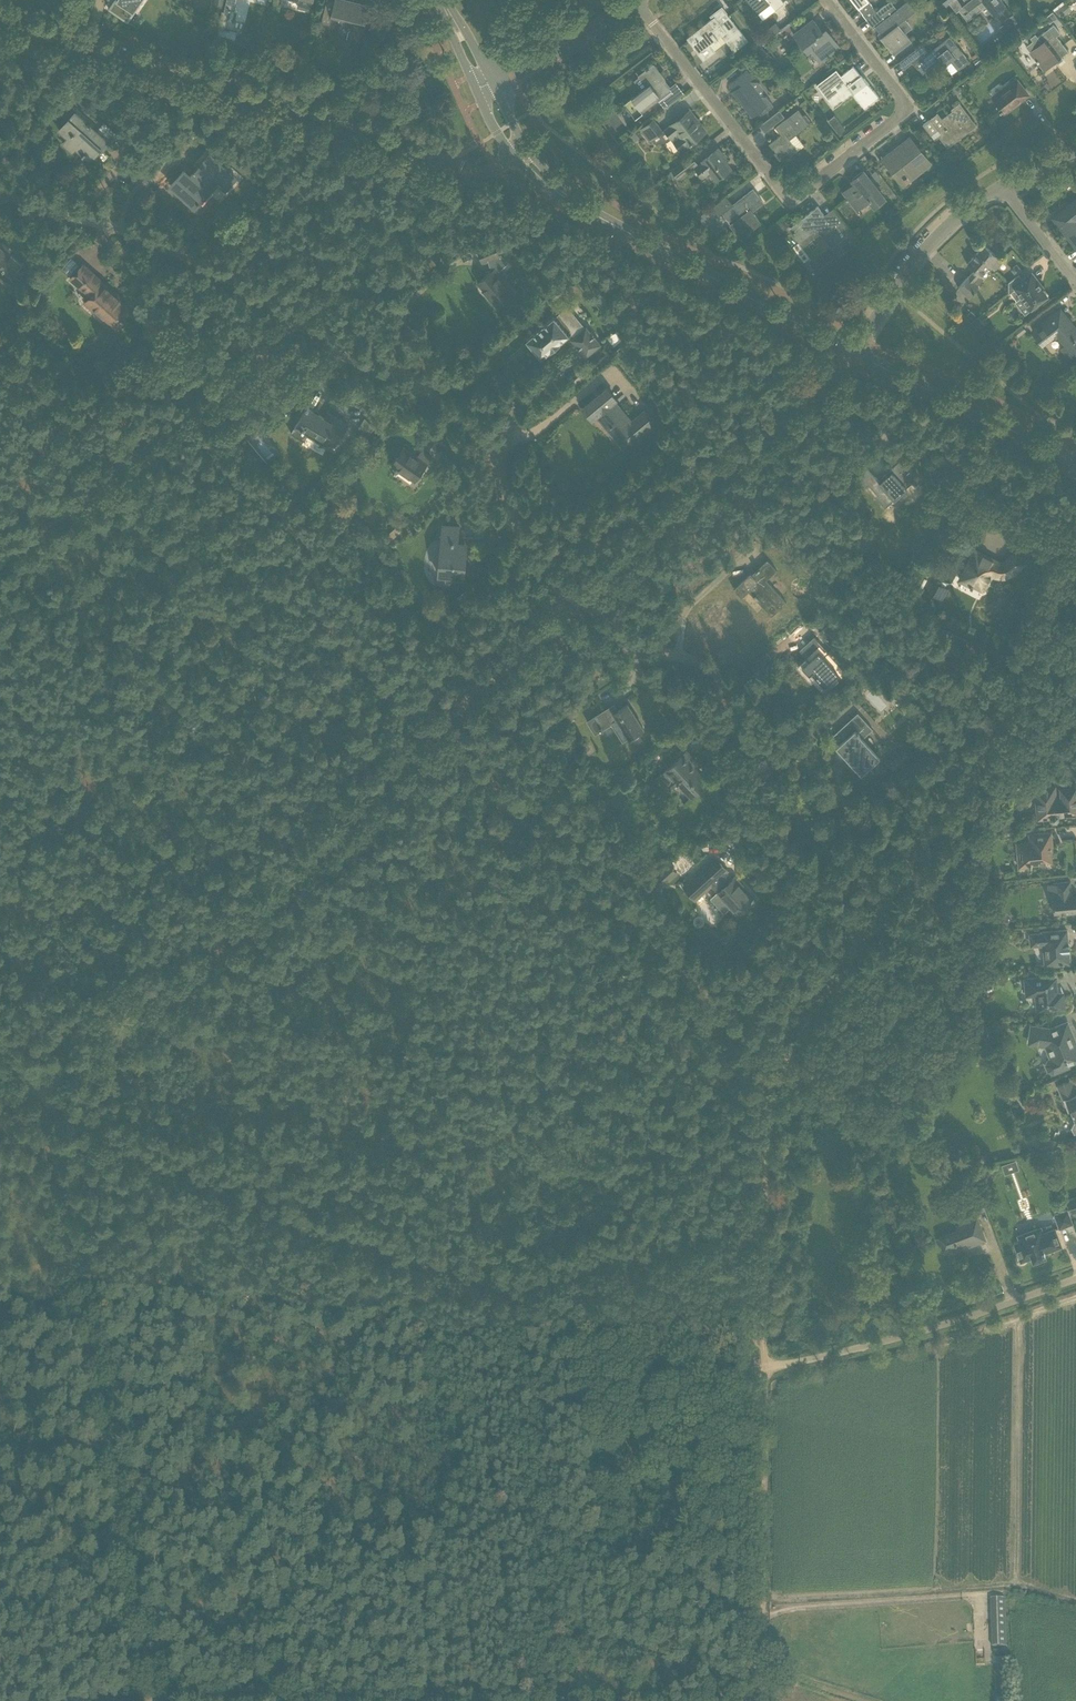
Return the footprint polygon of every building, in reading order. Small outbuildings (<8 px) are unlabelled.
[(141,0),(118,0),(117,3),(114,1),(108,9),(128,22),(128,21),(127,21),(141,0)] [(211,15),(220,17),(224,0),(215,0),(211,15)] [(224,8),(229,9),(234,10),(237,0),(226,0),(224,8)] [(300,1),(298,7),(310,10),(312,1),(313,0),(297,0),(300,1)] [(321,22),(330,24),(332,16),(351,21),(350,27),(347,38),(360,42),(369,2),(369,1),(368,5),(348,0),(335,0),(335,3),(327,1),(327,0),(326,0),(321,22)] [(782,0),(746,0),(757,14),(770,4),(775,10),(784,3),(782,0)] [(858,9),(859,9),(862,13),(862,14),(866,19),(876,12),(872,6),(868,0),(851,0),(858,9)] [(943,10),(950,4),(953,7),(956,12),(959,10),(961,12),(967,8),(968,10),(981,0),(936,0),(943,10)] [(987,5),(993,13),(1004,4),(1000,0),(983,0),(987,5)] [(916,11),(908,1),(875,26),(882,35),(880,37),(892,53),(910,39),(898,24),(916,11)] [(1072,10),(1066,1),(1064,3),(1063,1),(1053,9),(1060,18),(1061,17),(1061,18),(1072,10)] [(876,12),(866,19),(871,25),(880,18),(890,10),(886,5),(886,4),(876,12)] [(713,17),(687,38),(704,60),(716,51),(710,44),(721,36),(734,52),(748,41),(725,12),(721,8),(722,7),(721,7),(711,15),(711,16),(712,15),(713,17)] [(1053,11),(1045,17),(1049,23),(1053,20),(1057,17),(1053,11)] [(1003,25),(999,28),(1003,33),(1015,24),(1021,19),(1016,13),(1010,17),(1009,16),(1001,22),(1003,25)] [(938,14),(937,22),(946,23),(947,15),(938,14)] [(814,47),(824,60),(840,48),(830,34),(826,37),(812,20),(793,35),(807,53),(814,47)] [(775,22),(758,36),(764,43),(781,29),(775,22)] [(1033,41),(1026,46),(1037,60),(1036,61),(1038,62),(1044,70),(1056,61),(1058,63),(1063,59),(1061,57),(1068,51),(1056,36),(1060,33),(1053,24),(1038,37),(1035,33),(1030,37),(1033,41)] [(218,28),(216,38),(234,42),(237,32),(224,29),(218,28)] [(268,29),(266,38),(272,39),(275,30),(268,29)] [(969,61),(950,36),(915,63),(922,73),(941,59),(952,73),(957,69),(969,61)] [(758,37),(753,41),(757,47),(763,43),(758,37)] [(762,46),(754,52),(760,60),(768,54),(762,46)] [(924,53),(918,47),(899,61),(904,68),(924,53)] [(624,104),(635,118),(670,90),(668,89),(667,90),(662,82),(665,79),(653,64),(638,76),(646,87),(624,104)] [(1065,64),(1048,76),(1045,71),(1034,79),(1046,96),(1074,77),(1065,64)] [(836,69),(816,84),(828,100),(829,100),(828,99),(837,92),(842,99),(852,91),(865,108),(879,97),(864,78),(861,74),(860,75),(853,66),(841,75),(836,69)] [(754,79),(747,70),(729,84),(734,90),(732,91),(752,117),(760,110),(763,114),(774,105),(766,96),(762,96),(750,82),(754,79)] [(1027,93),(1016,79),(1004,88),(1005,90),(994,99),(1001,108),(1000,109),(1004,113),(1012,107),(1011,105),(1027,93)] [(958,85),(952,89),(956,94),(962,90),(958,85)] [(672,91),(664,97),(659,101),(665,109),(678,98),(672,91)] [(942,119),(937,113),(923,124),(931,135),(938,129),(941,134),(943,132),(950,141),(964,130),(966,133),(976,125),(959,103),(952,109),(953,111),(942,119)] [(783,162),(798,151),(789,139),(809,124),(798,109),(775,127),(781,135),(769,144),(783,162)] [(780,110),(767,119),(759,125),(764,132),(785,116),(780,110)] [(689,111),(671,125),(664,130),(681,151),(703,134),(694,122),(696,120),(689,111)] [(109,143),(76,112),(59,130),(68,138),(63,144),(72,152),(79,144),(86,151),(82,155),(83,156),(84,155),(90,161),(101,149),(102,151),(109,143)] [(184,128),(195,137),(203,127),(192,118),(184,128)] [(653,119),(640,129),(650,142),(653,139),(656,143),(663,138),(660,134),(663,132),(653,119)] [(840,123),(834,128),(840,135),(846,131),(840,123)] [(635,132),(630,136),(634,141),(639,137),(635,132)] [(916,168),(927,159),(917,147),(906,156),(898,146),(882,159),(903,185),(919,172),(916,168)] [(725,159),(717,149),(703,160),(704,163),(696,169),(703,177),(711,171),(717,179),(730,169),(724,161),(725,159)] [(209,154),(189,175),(183,170),(170,185),(171,186),(173,184),(189,198),(187,200),(195,207),(208,192),(203,187),(213,177),(226,189),(236,178),(209,154)] [(672,170),(678,178),(696,164),(690,156),(672,170)] [(875,207),(885,199),(863,171),(852,180),(854,183),(842,192),(856,210),(869,200),(875,207)] [(726,196),(712,207),(718,216),(719,216),(723,213),(729,221),(731,224),(730,225),(740,238),(745,234),(760,222),(754,214),(752,216),(749,213),(752,211),(763,202),(752,189),(733,204),(726,196)] [(1054,218),(1075,246),(1075,200),(1054,218)] [(833,208),(824,215),(817,206),(789,228),(800,242),(817,229),(832,248),(835,245),(842,254),(859,242),(837,214),(833,208)] [(712,207),(698,217),(705,226),(706,226),(707,224),(714,220),(718,216),(712,207)] [(784,219),(778,223),(779,224),(782,229),(783,230),(789,225),(784,219)] [(5,283),(21,265),(8,254),(10,251),(2,243),(0,245),(0,278),(5,283)] [(990,265),(995,270),(1003,261),(984,245),(978,252),(991,264),(990,265)] [(991,264),(978,252),(967,264),(974,271),(969,277),(968,277),(958,288),(969,298),(979,286),(978,285),(984,278),(981,276),(990,265),(991,264)] [(83,264),(71,279),(91,297),(86,302),(94,310),(95,308),(118,329),(127,319),(124,317),(130,311),(128,310),(129,308),(110,292),(112,289),(83,264)] [(1017,264),(1010,269),(1015,276),(1022,271),(1017,264)] [(1023,280),(1019,274),(1008,282),(1009,294),(1016,289),(1031,309),(1047,296),(1038,285),(1040,283),(1032,273),(1023,280)] [(23,301),(30,307),(38,298),(31,292),(23,301)] [(972,320),(976,316),(971,311),(967,315),(972,320)] [(1032,331),(1042,344),(1057,332),(1066,344),(1060,349),(1067,358),(1075,351),(1075,330),(1068,319),(1064,322),(1056,313),(1032,331)] [(585,356),(600,343),(585,326),(583,328),(573,316),(561,326),(553,316),(542,326),(542,325),(536,330),(537,330),(526,340),(541,357),(550,349),(550,350),(559,342),(568,334),(567,333),(569,331),(573,336),(571,338),(585,356)] [(985,325),(979,318),(974,322),(980,330),(985,325)] [(1022,326),(1015,331),(1019,337),(1026,331),(1022,326)] [(761,382),(757,386),(762,390),(766,386),(761,382)] [(615,399),(606,388),(583,408),(592,419),(599,413),(610,426),(608,428),(625,449),(656,423),(645,410),(631,422),(613,401),(615,399)] [(295,425),(291,433),(295,436),(298,438),(305,441),(306,439),(309,433),(321,440),(318,446),(326,446),(326,449),(334,449),(334,445),(335,445),(338,440),(339,441),(348,425),(328,413),(325,418),(308,408),(310,406),(308,405),(295,425)] [(244,433),(250,441),(260,433),(254,425),(244,433)] [(662,425),(655,430),(659,436),(666,430),(662,425)] [(404,447),(397,457),(396,457),(390,464),(395,468),(394,470),(396,472),(398,469),(414,480),(431,457),(422,450),(417,459),(412,455),(413,453),(404,447)] [(912,482),(916,487),(923,482),(905,463),(901,461),(897,463),(893,467),(894,469),(888,475),(886,473),(878,480),(867,467),(857,476),(866,486),(868,484),(879,497),(886,490),(893,498),(894,499),(895,498),(896,499),(903,493),(902,492),(912,482)] [(459,527),(442,525),(438,574),(447,575),(447,574),(465,575),(465,564),(463,564),(464,543),(458,543),(459,527)] [(756,547),(745,558),(756,570),(752,574),(751,573),(734,588),(742,597),(750,589),(755,595),(754,595),(757,599),(758,598),(766,606),(764,607),(772,616),(786,602),(765,580),(776,570),(756,547)] [(981,558),(983,555),(974,550),(959,578),(972,585),(976,577),(987,583),(991,574),(993,575),(996,576),(998,576),(1001,576),(1004,576),(1006,576),(1008,575),(1009,575),(1012,574),(1014,573),(1016,572),(1025,563),(1016,552),(1006,561),(1008,564),(1006,566),(1001,567),(996,566),(981,558)] [(948,589),(930,580),(924,591),(942,601),(948,589)] [(820,600),(813,593),(804,601),(811,608),(820,600)] [(814,637),(814,638),(806,646),(805,645),(805,646),(814,656),(803,666),(809,674),(813,670),(826,685),(838,674),(834,669),(839,664),(832,656),(814,636),(814,637)] [(867,661),(871,668),(877,665),(873,658),(867,661)] [(639,735),(637,732),(643,728),(628,704),(618,710),(614,704),(588,721),(592,726),(591,726),(595,733),(600,729),(601,731),(603,729),(601,727),(610,721),(623,741),(629,737),(631,741),(639,735)] [(566,723),(576,715),(570,708),(560,717),(566,723)] [(857,713),(831,737),(832,737),(837,732),(844,740),(836,747),(861,774),(869,767),(879,758),(862,739),(872,730),(857,713)] [(686,751),(665,771),(657,779),(667,790),(670,787),(672,788),(673,787),(677,791),(679,792),(687,793),(691,797),(696,792),(698,794),(704,787),(703,786),(707,782),(694,768),(698,764),(686,751)] [(1075,787),(1061,789),(1062,797),(1055,798),(1054,787),(1035,789),(1038,819),(1051,818),(1053,819),(1056,819),(1058,817),(1058,815),(1075,813),(1075,791),(1075,787)] [(646,828),(641,831),(643,836),(649,833),(646,828)] [(1030,842),(1021,843),(1022,855),(1018,855),(1019,867),(1029,866),(1029,867),(1032,867),(1031,864),(1052,862),(1050,846),(1053,846),(1051,832),(1029,834),(1030,842)] [(713,859),(682,887),(695,900),(712,885),(732,906),(730,907),(738,916),(743,911),(743,910),(755,899),(754,898),(753,899),(748,893),(746,894),(740,887),(742,885),(735,877),(728,882),(722,875),(725,872),(713,859)] [(676,873),(668,863),(650,879),(659,889),(676,873)] [(1057,897),(1052,898),(1054,913),(1060,913),(1060,914),(1075,913),(1075,911),(1075,895),(1069,896),(1069,890),(1071,890),(1070,881),(1055,882),(1057,897)] [(1070,963),(1067,930),(1042,932),(1043,933),(1030,934),(1031,945),(1044,944),(1045,965),(1070,963)] [(1041,1011),(1054,1010),(1054,1008),(1064,1007),(1062,993),(1056,994),(1055,978),(1042,979),(1041,977),(1026,979),(1028,996),(1037,995),(1038,1001),(1040,1001),(1041,1011)] [(1051,1029),(1031,1026),(1029,1043),(1046,1045),(1051,1059),(1049,1060),(1046,1065),(1049,1070),(1054,1072),(1069,1066),(1068,1064),(1075,1060),(1075,1044),(1075,1042),(1073,1043),(1070,1037),(1073,1036),(1067,1022),(1051,1029)] [(991,1027),(974,1031),(976,1042),(994,1038),(991,1027)] [(1062,1083),(1057,1085),(1062,1099),(1066,1098),(1075,1121),(1074,1121),(1071,1127),(1075,1129),(1075,1088),(1072,1079),(1062,1083)] [(1049,1138),(1039,1141),(1042,1152),(1053,1149),(1049,1138)] [(1006,1174),(1020,1168),(1016,1159),(1002,1164),(1006,1174)] [(974,1213),(985,1209),(980,1196),(969,1200),(974,1213)] [(1075,1217),(1075,1197),(1067,1200),(1071,1214),(1073,1213),(1074,1217),(1075,1217)] [(1068,1209),(1054,1214),(1059,1228),(1073,1223),(1068,1209)] [(984,1240),(976,1217),(966,1221),(967,1223),(957,1227),(959,1231),(940,1238),(941,1239),(945,1250),(957,1245),(957,1248),(969,1244),(969,1246),(984,1240)] [(1021,1242),(1015,1244),(1020,1256),(1021,1258),(1023,1259),(1025,1259),(1032,1256),(1034,1260),(1036,1259),(1037,1262),(1043,1259),(1042,1257),(1044,1256),(1043,1252),(1046,1251),(1045,1250),(1049,1248),(1050,1250),(1061,1246),(1055,1230),(1035,1237),(1032,1231),(1018,1236),(1021,1242)] [(360,1366),(349,1382),(359,1389),(370,1372),(360,1366)] [(1006,1638),(1006,1629),(1005,1598),(990,1599),(991,1630),(992,1638),(992,1647),(1007,1646),(1006,1638)]
